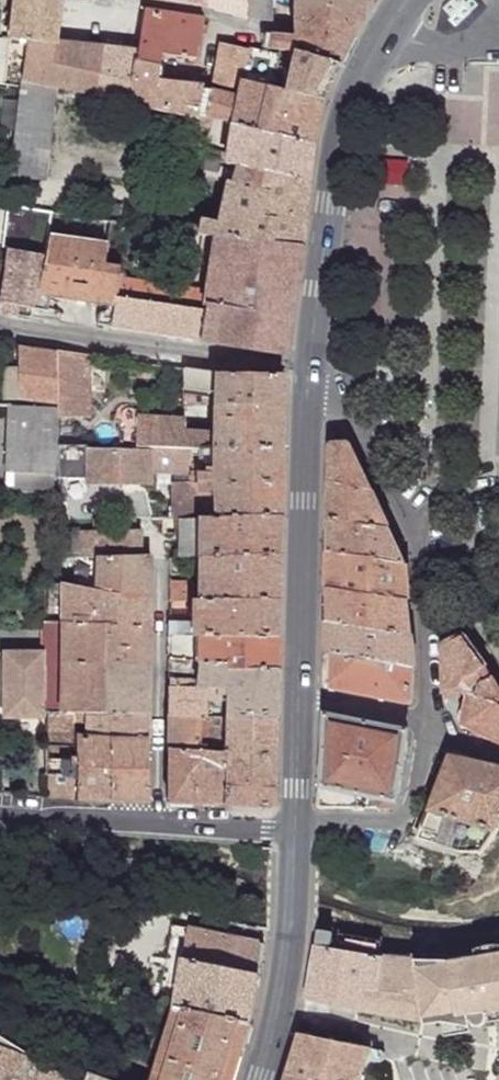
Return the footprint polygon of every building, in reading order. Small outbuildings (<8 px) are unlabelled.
[(7,47),(9,47),(7,89),(19,91),(21,80),(26,41),(55,45),(60,2),(61,0),(13,0),(7,47)] [(207,8),(247,19),(247,0),(207,0),(207,8)] [(247,19),(268,20),(268,0),(247,0),(247,19)] [(296,22),(358,25),(363,26),(363,0),(296,0),(296,22)] [(203,21),(144,12),(136,54),(134,63),(159,66),(161,56),(196,61),(203,21)] [(358,25),(296,22),(295,37),(352,39),(358,25)] [(279,37),(268,35),(265,51),(277,52),(279,37)] [(295,38),(279,37),(277,52),(281,52),(292,54),(295,38)] [(352,39),(295,37),(295,38),(292,54),(338,66),(352,39)] [(55,45),(26,41),(21,80),(57,87),(95,96),(101,50),(55,45)] [(247,51),(218,45),(210,92),(208,93),(204,120),(208,121),(228,126),(313,145),(321,103),(285,94),(285,92),(278,90),(280,80),(277,79),(280,56),(247,49),(247,51)] [(136,54),(101,50),(95,96),(124,102),(131,62),(134,63),(136,54)] [(338,66),(292,54),(287,81),(285,92),(285,94),(321,103),(322,100),(338,66)] [(134,63),(131,62),(124,102),(149,108),(155,79),(159,66),(134,63)] [(201,85),(155,79),(149,108),(193,117),(204,120),(208,93),(200,91),(201,85)] [(57,87),(21,80),(19,91),(6,205),(38,210),(57,87)] [(204,120),(193,117),(189,131),(206,135),(208,121),(204,120)] [(313,145),(228,126),(225,166),(235,167),(231,183),(224,183),(224,184),(266,192),(269,175),(308,184),(313,145)] [(225,166),(202,160),(198,178),(224,184),(224,183),(231,183),(235,167),(225,166)] [(266,192),(224,184),(215,223),(198,220),(196,229),(183,224),(181,231),(211,236),(300,248),(308,184),(269,175),(266,192)] [(51,235),(46,255),(36,292),(50,294),(61,296),(114,305),(117,296),(114,296),(118,278),(119,263),(103,262),(108,242),(82,238),(51,235)] [(300,248),(211,236),(203,291),(200,308),(196,341),(284,354),(300,248)] [(4,249),(4,269),(0,298),(0,313),(54,320),(55,310),(47,309),(33,306),(36,292),(46,255),(4,249)] [(203,291),(118,278),(114,296),(117,296),(200,308),(203,291)] [(50,294),(36,292),(33,306),(47,309),(50,294)] [(200,308),(117,296),(114,305),(107,328),(196,341),(200,308)] [(54,355),(18,349),(17,370),(17,400),(55,402),(54,355)] [(87,356),(55,352),(54,355),(55,402),(55,407),(55,416),(71,417),(86,417),(87,356)] [(17,370),(4,368),(3,399),(17,400),(17,370)] [(205,373),(182,370),(182,382),(194,382),(194,397),(212,399),(212,383),(205,382),(205,373)] [(281,375),(212,375),(212,383),(212,399),(211,408),(279,408),(281,375)] [(194,382),(182,382),(182,407),(194,408),(194,397),(194,382)] [(212,399),(194,397),(194,408),(211,408),(212,399)] [(55,407),(10,405),(3,494),(51,493),(55,416),(55,407)] [(279,408),(211,408),(212,433),(211,449),(279,452),(279,408)] [(71,417),(55,416),(55,431),(71,430),(71,417)] [(136,416),(134,446),(148,447),(175,448),(183,448),(183,431),(184,419),(136,416)] [(212,433),(183,431),(183,448),(211,449),(212,433)] [(134,446),(56,443),(56,463),(70,462),(70,468),(86,469),(86,480),(86,486),(147,486),(148,474),(148,447),(134,446)] [(349,445),(330,447),(328,486),(370,492),(349,445)] [(175,448),(148,447),(148,474),(174,475),(175,448)] [(183,448),(175,448),(174,475),(189,476),(189,466),(211,467),(211,449),(183,448)] [(279,452),(211,449),(211,467),(210,476),(278,476),(279,452)] [(70,462),(56,463),(56,479),(86,480),(86,469),(70,468),(70,462)] [(211,467),(189,466),(189,476),(210,476),(211,467)] [(210,476),(189,476),(188,483),(169,485),(170,519),(198,518),(277,518),(278,476),(210,476)] [(370,492),(328,486),(328,520),(387,529),(370,492)] [(135,518),(92,519),(91,531),(78,530),(79,557),(137,556),(137,549),(138,530),(134,530),(135,518)] [(170,519),(166,519),(166,534),(177,534),(176,558),(197,558),(198,518),(170,519)] [(277,518),(198,518),(197,558),(276,557),(277,518)] [(79,519),(57,519),(56,529),(78,530),(79,519)] [(387,529),(328,520),(328,555),(404,566),(387,529)] [(404,566),(328,555),(327,590),(407,602),(404,566)] [(79,557),(73,557),(73,587),(146,602),(146,558),(146,556),(144,556),(137,556),(79,557)] [(73,557),(57,557),(57,584),(73,587),(73,557)] [(276,557),(197,558),(197,567),(196,591),(195,600),(275,601),(276,557)] [(176,558),(168,558),(168,560),(168,568),(197,567),(197,558),(176,558)] [(73,587),(57,584),(57,587),(60,587),(60,623),(146,625),(146,602),(73,587)] [(57,587),(42,586),(41,623),(60,623),(60,587),(57,587)] [(196,591),(167,590),(167,602),(190,603),(190,600),(195,600),(196,591)] [(407,602),(327,590),(327,623),(410,636),(407,602)] [(195,600),(190,600),(190,603),(190,625),(189,636),(275,636),(275,601),(195,600)] [(60,623),(41,623),(41,654),(41,660),(41,667),(45,667),(46,715),(70,715),(145,717),(146,625),(60,623)] [(410,636),(327,623),(326,655),(413,671),(410,636)] [(190,625),(167,624),(167,637),(189,636),(190,625)] [(189,636),(167,637),(167,667),(274,667),(275,636),(189,636)] [(463,636),(442,647),(445,694),(462,693),(465,691),(463,685),(466,680),(469,677),(476,677),(481,681),(482,687),(493,678),(463,636)] [(0,654),(0,719),(39,718),(41,667),(41,660),(41,654),(18,654),(0,654)] [(413,671),(326,655),(325,684),(326,687),(329,689),(409,705),(412,702),(413,671)] [(274,667),(167,667),(167,715),(203,715),(215,715),(215,710),(273,715),(274,667)] [(465,691),(462,693),(470,698),(470,695),(475,695),(481,691),(482,687),(481,681),(476,677),(469,677),(466,680),(463,685),(465,691)] [(470,698),(462,727),(498,744),(498,689),(493,678),(482,687),(481,691),(475,695),(470,695),(470,698)] [(215,715),(203,715),(204,746),(221,746),(221,805),(272,807),(273,715),(215,710),(215,715)] [(70,715),(46,715),(46,746),(70,745),(70,715)] [(145,717),(70,715),(70,745),(109,744),(146,741),(145,717)] [(203,715),(167,715),(167,746),(204,746),(203,715)] [(409,733),(325,716),(321,808),(395,809),(409,733)] [(146,741),(109,744),(108,802),(146,803),(146,741)] [(70,745),(46,746),(46,798),(108,802),(109,744),(70,745)] [(204,746),(167,746),(169,802),(221,805),(221,746),(204,746)] [(447,755),(415,840),(459,853),(474,853),(477,853),(481,853),(486,849),(498,831),(498,766),(488,762),(447,755)] [(263,946),(188,930),(180,956),(170,1008),(250,1023),(263,946)] [(332,936),(318,933),(315,946),(330,948),(332,936)] [(330,948),(315,946),(306,1002),(373,1015),(377,993),(403,996),(403,992),(415,993),(411,956),(379,952),(330,948)] [(411,956),(415,993),(418,1020),(498,1010),(498,954),(495,954),(468,959),(411,956)] [(403,996),(377,993),(373,1015),(395,1017),(418,1020),(415,993),(403,992),(403,996)] [(170,1008),(160,1042),(155,1060),(148,1079),(233,1079),(250,1023),(170,1008)] [(24,1052),(0,1034),(0,1079),(75,1079),(24,1052)] [(299,1034),(286,1074),(311,1079),(360,1079),(370,1049),(348,1045),(330,1040),(299,1034)] [(86,1071),(83,1079),(109,1079),(86,1071)]
